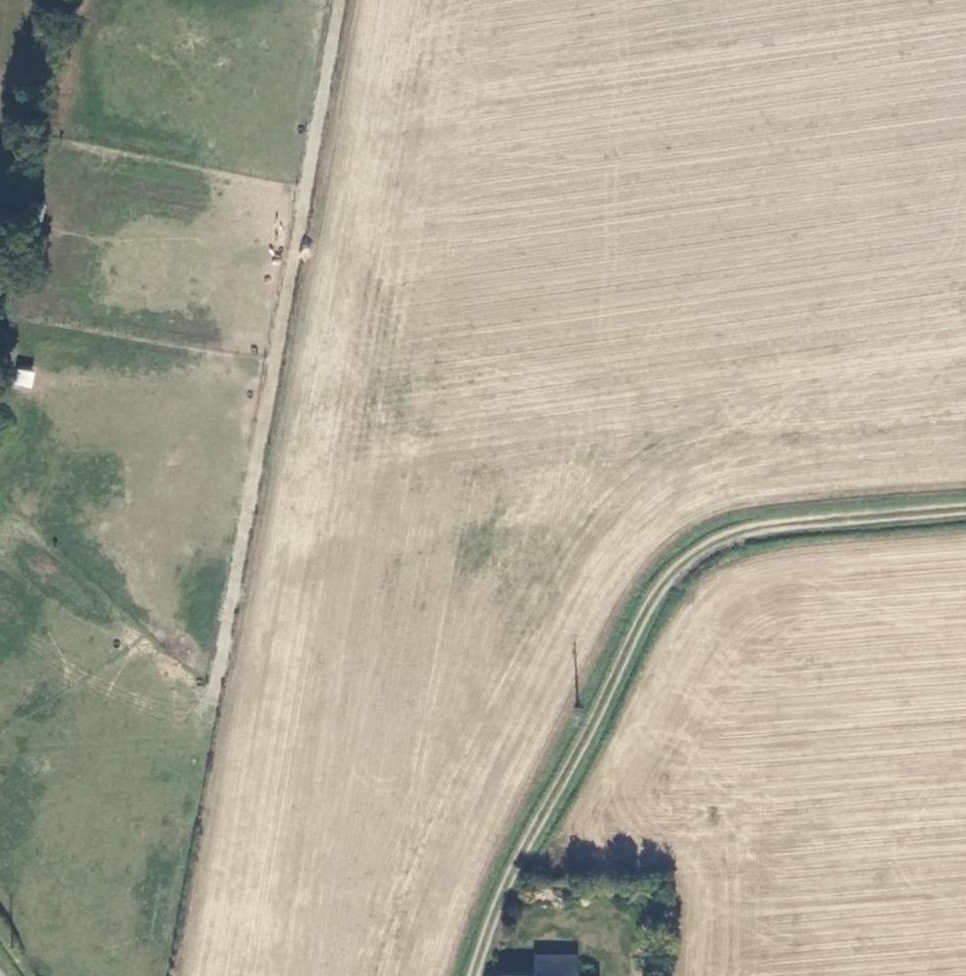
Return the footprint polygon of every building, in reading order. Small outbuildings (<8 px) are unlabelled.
[(13,386),(31,390),(34,372),(16,368),(13,386)] [(575,955),(533,955),(532,975),(573,975),(575,955)]
